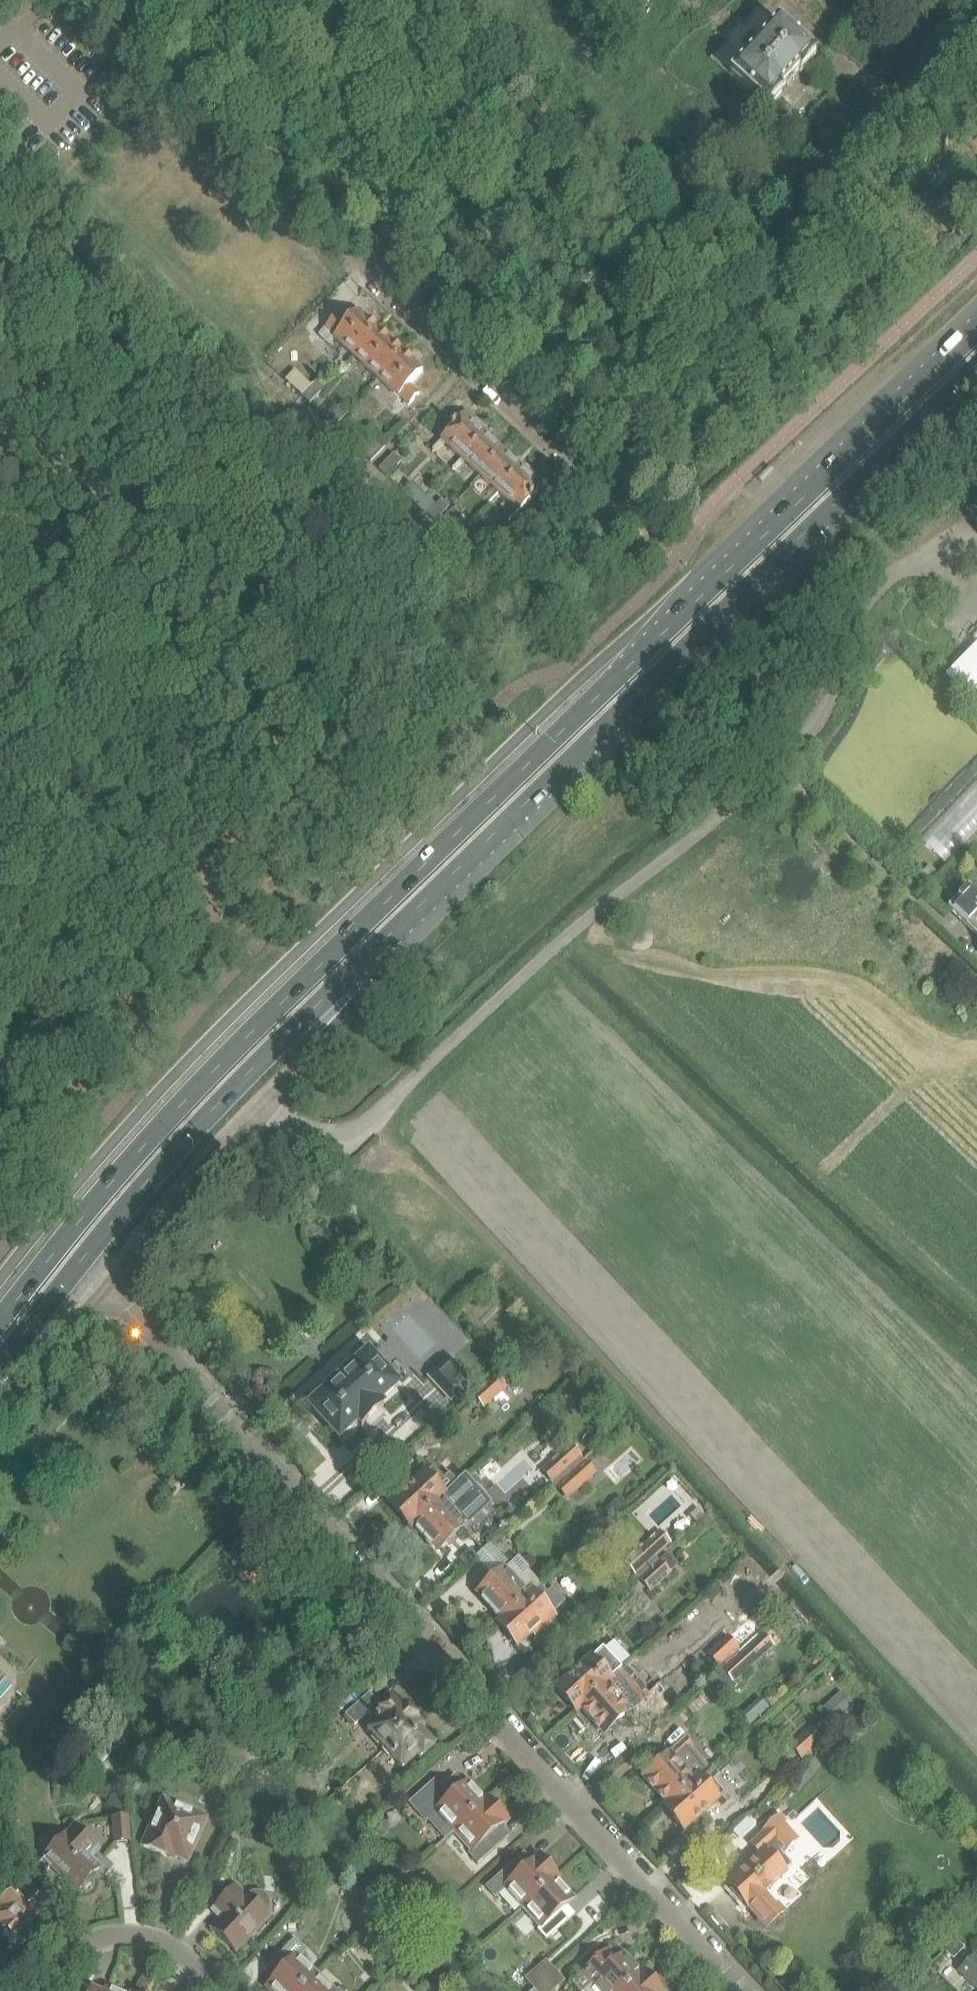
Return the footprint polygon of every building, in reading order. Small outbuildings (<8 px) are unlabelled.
[(759,10),(711,61),(767,113),(781,98),(779,95),(798,74),(800,76),(814,61),(759,10)] [(355,360),(381,333),(360,313),(347,326),(338,318),(326,330),(335,339),(334,340),(355,360)] [(355,360),(376,380),(402,353),(381,333),(355,360)] [(423,373),(402,353),(376,380),(398,401),(391,408),(400,417),(420,396),(410,387),(423,373)] [(315,382),(311,387),(304,381),(295,391),(301,397),(309,405),(323,390),(315,382)] [(314,409),(321,402),(317,397),(309,405),(314,409)] [(334,428),(348,413),(341,406),(326,421),(334,428)] [(453,427),(450,430),(451,431),(441,442),(461,461),(484,435),(487,433),(467,414),(454,428),(453,427)] [(484,435),(461,461),(479,478),(503,452),(484,435)] [(370,463),(385,448),(377,441),(362,456),(370,463)] [(521,469),(503,452),(479,478),(498,495),(521,469)] [(386,478),(401,463),(393,455),(378,471),(386,478)] [(524,466),(521,469),(498,495),(518,513),(528,502),(529,503),(532,499),(531,499),(544,485),(524,466)] [(414,504),(422,495),(410,484),(402,493),(414,504)] [(434,507),(422,495),(414,504),(426,515),(434,507)] [(435,523),(449,508),(441,500),(427,516),(435,523)] [(445,533),(460,518),(452,510),(438,526),(445,533)] [(455,542),(463,533),(454,525),(446,533),(455,542)] [(472,541),(463,533),(455,542),(463,550),(472,541)] [(976,703),(976,651),(951,678),(976,703)] [(969,889),(948,911),(976,938),(976,897),(969,889)] [(304,1407),(339,1445),(357,1428),(361,1432),(388,1408),(383,1403),(402,1387),(367,1349),(347,1367),(323,1388),(304,1407)] [(472,1383),(449,1359),(428,1378),(451,1403),(472,1383)] [(502,1370),(473,1396),(485,1409),(513,1383),(502,1370)] [(598,1448),(586,1459),(593,1466),(604,1455),(598,1448)] [(561,1455),(542,1472),(553,1484),(573,1467),(561,1455)] [(586,1463),(557,1489),(567,1500),(596,1475),(586,1463)] [(450,1477),(439,1487),(427,1474),(390,1507),(409,1528),(457,1484),(450,1477)] [(457,1484),(409,1528),(411,1530),(415,1526),(438,1552),(475,1518),(452,1492),(458,1486),(457,1484)] [(705,1517),(698,1509),(690,1516),(697,1524),(705,1517)] [(535,1593),(532,1590),(491,1545),(475,1559),(491,1576),(497,1570),(501,1574),(478,1595),(502,1621),(497,1625),(498,1626),(535,1593)] [(655,1562),(653,1560),(655,1558),(645,1547),(625,1564),(638,1578),(655,1562)] [(660,1563),(658,1565),(655,1562),(638,1578),(641,1580),(651,1592),(670,1575),(660,1563)] [(535,1593),(498,1626),(518,1648),(532,1635),(534,1638),(556,1617),(554,1615),(566,1604),(553,1590),(542,1601),(535,1593)] [(720,1666),(724,1671),(723,1672),(734,1684),(774,1648),(763,1636),(742,1655),(738,1651),(720,1666)] [(720,1666),(738,1651),(739,1650),(728,1638),(708,1655),(719,1668),(720,1666)] [(576,1712),(613,1679),(593,1658),(557,1691),(576,1712)] [(582,1710),(605,1735),(650,1694),(626,1668),(613,1679),(576,1712),(577,1714),(582,1710)] [(357,1725),(381,1703),(371,1693),(347,1714),(357,1725)] [(842,1695),(825,1710),(836,1724),(854,1708),(842,1695)] [(407,1707),(403,1710),(393,1699),(376,1716),(378,1718),(366,1729),(385,1750),(418,1719),(407,1707)] [(421,1730),(425,1727),(418,1719),(385,1750),(404,1771),(418,1758),(421,1762),(437,1747),(421,1730)] [(642,1740),(649,1734),(636,1719),(628,1726),(642,1740)] [(811,1730),(792,1748),(803,1760),(822,1742),(811,1730)] [(665,1810),(705,1774),(681,1748),(673,1755),(672,1754),(645,1780),(668,1805),(664,1809),(665,1810)] [(705,1774),(665,1810),(684,1831),(720,1799),(701,1777),(705,1774)] [(488,1800),(485,1803),(467,1783),(451,1797),(443,1788),(417,1812),(426,1822),(437,1812),(454,1832),(488,1801),(488,1800)] [(491,1836),(507,1821),(488,1801),(454,1832),(472,1851),(468,1855),(477,1865),(500,1845),(491,1836)] [(187,1861),(205,1820),(163,1802),(143,1847),(163,1856),(165,1852),(187,1861)] [(781,1817),(765,1831),(751,1815),(728,1837),(751,1845),(762,1857),(729,1887),(767,1929),(783,1915),(763,1893),(786,1872),(776,1860),(798,1840),(784,1825),(786,1823),(781,1817)] [(126,1819),(112,1821),(115,1845),(129,1844),(126,1819)] [(86,1856),(95,1847),(76,1828),(66,1838),(65,1836),(44,1859),(78,1892),(81,1889),(85,1889),(90,1883),(90,1880),(100,1869),(86,1856)] [(554,1880),(557,1877),(539,1857),(523,1871),(515,1862),(486,1888),(495,1898),(506,1889),(523,1908),(554,1880)] [(566,1906),(573,1900),(554,1880),(523,1908),(541,1928),(537,1931),(546,1941),(566,1924),(575,1915),(566,1906)] [(23,1946),(43,1926),(38,1920),(39,1919),(26,1907),(39,1894),(30,1885),(17,1897),(13,1894),(2,1906),(5,1909),(0,1914),(0,1925),(14,1939),(6,1947),(14,1955),(23,1946)] [(245,1896),(244,1897),(234,1888),(216,1907),(225,1917),(212,1930),(235,1952),(268,1917),(245,1896)] [(272,1963),(281,1972),(267,1987),(271,1990),(301,1990),(316,1976),(298,1959),(302,1955),(304,1949),(297,1942),(290,1944),(272,1963)] [(958,1943),(947,1954),(955,1961),(965,1950),(958,1943)] [(644,1973),(641,1975),(623,1955),(616,1962),(608,1952),(572,1984),(578,1990),(624,1990),(644,1973)] [(960,1973),(976,1989),(976,1959),(975,1957),(960,1973)] [(534,1990),(555,1972),(546,1961),(525,1980),(534,1990)] [(564,1982),(555,1972),(534,1990),(533,1990),(554,1990),(564,1982)] [(644,1973),(624,1990),(660,1990),(644,1973)] [(316,1976),(301,1990),(331,1990),(316,1976)]
